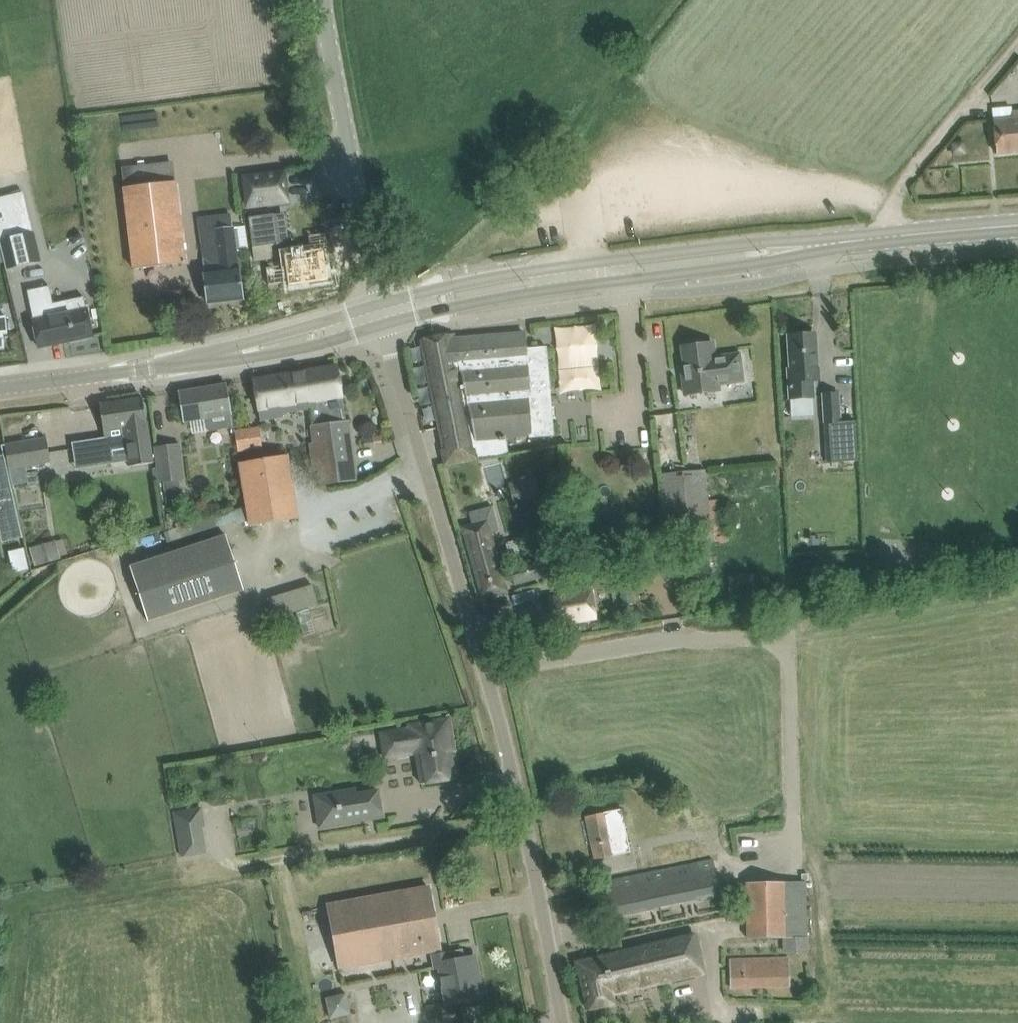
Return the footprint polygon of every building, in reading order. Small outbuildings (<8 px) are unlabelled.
[(285,90),(273,92),(274,98),(286,97),(285,90)] [(995,133),(996,153),(1017,151),(1017,112),(1012,113),(1013,120),(993,121),(995,133)] [(282,172),(242,178),(246,206),(286,200),(282,172)] [(176,181),(124,187),(133,269),(185,262),(176,181)] [(40,262),(22,192),(0,198),(0,245),(6,271),(40,262)] [(290,212),(249,217),(253,247),(294,242),(290,212)] [(214,230),(218,260),(204,262),(205,272),(205,284),(208,304),(243,300),(233,228),(214,230)] [(290,287),(328,281),(324,258),(329,257),(325,234),(308,237),(310,252),(285,256),(286,265),(266,268),(269,286),(289,283),(290,287)] [(92,336),(84,297),(53,303),(49,286),(27,291),(39,347),(92,336)] [(420,340),(445,465),(501,454),(509,452),(506,438),(553,433),(552,419),(556,418),(555,407),(551,407),(547,347),(526,348),(526,345),(525,345),(524,332),(455,338),(454,333),(420,340)] [(789,369),(790,389),(790,398),(797,398),(797,401),(807,401),(807,397),(815,397),(814,380),(817,380),(816,354),(814,334),(790,336),(792,369),(789,369)] [(685,395),(722,390),(721,385),(743,382),(740,353),(715,357),(713,343),(703,344),(703,340),(688,342),(688,346),(682,347),(685,364),(681,364),(685,395)] [(317,407),(311,408),(314,427),(313,427),(316,444),(319,471),(321,485),(335,482),(354,479),(347,422),(337,367),(311,371),(317,407)] [(253,381),(257,400),(260,420),(283,416),(282,413),(311,408),(317,407),(311,371),(253,381)] [(179,393),(182,412),(184,421),(207,418),(209,430),(233,426),(231,414),(231,413),(230,405),(227,385),(179,393)] [(838,394),(824,395),(825,423),(839,422),(838,394)] [(106,438),(72,443),(75,464),(109,459),(108,451),(126,448),(129,466),(153,462),(147,424),(146,417),(143,397),(101,403),(101,407),(104,423),(105,430),(106,438)] [(257,426),(234,429),(238,451),(260,448),(257,426)] [(380,436),(364,439),(365,448),(381,446),(380,436)] [(47,437),(5,443),(8,468),(50,462),(47,437)] [(856,441),(827,443),(828,463),(857,461),(856,441)] [(179,445),(155,448),(159,482),(184,479),(179,445)] [(287,455),(240,463),(250,526),(297,518),(287,455)] [(727,540),(723,497),(709,499),(706,468),(659,472),(666,546),(727,540)] [(535,475),(509,481),(514,501),(540,494),(535,475)] [(21,536),(23,536),(12,489),(10,479),(10,478),(0,480),(0,533),(2,540),(21,536)] [(492,506),(483,508),(469,512),(473,526),(462,529),(481,599),(506,592),(489,531),(498,528),(492,506)] [(226,534),(130,565),(148,621),(244,590),(226,534)] [(68,554),(63,537),(29,546),(34,565),(60,557),(60,556),(68,554)] [(933,563),(934,540),(882,538),(881,561),(933,563)] [(24,548),(8,551),(13,572),(28,569),(24,548)] [(532,559),(510,565),(515,584),(537,578),(532,559)] [(879,589),(889,589),(889,564),(879,564),(879,589)] [(591,586),(550,594),(557,627),(597,619),(591,586)] [(620,588),(622,606),(633,604),(630,586),(620,588)] [(304,609),(303,594),(270,595),(271,610),(304,609)] [(454,751),(448,719),(409,725),(409,729),(393,732),(397,756),(416,753),(421,784),(456,778),(451,751),(454,751)] [(323,811),(325,827),(383,818),(378,791),(350,796),(349,790),(314,796),(317,812),(323,811)] [(173,813),(178,843),(204,839),(202,827),(205,827),(202,808),(173,813)] [(622,809),(605,812),(586,816),(595,859),(614,855),(630,851),(622,809)] [(598,920),(617,916),(654,908),(653,907),(721,893),(713,859),(605,881),(606,885),(591,889),(598,920)] [(805,879),(745,882),(747,937),(807,935),(805,879)] [(429,888),(328,907),(336,947),(340,967),(393,957),(431,951),(440,949),(438,937),(429,888)] [(703,973),(694,935),(576,962),(587,1010),(612,1004),(610,995),(703,973)] [(465,950),(432,956),(435,968),(440,967),(447,1005),(477,999),(473,974),(477,973),(474,957),(467,958),(465,950)] [(789,955),(729,957),(730,987),(790,986),(789,955)] [(346,991),(325,996),(330,1018),(351,1014),(346,991)]
